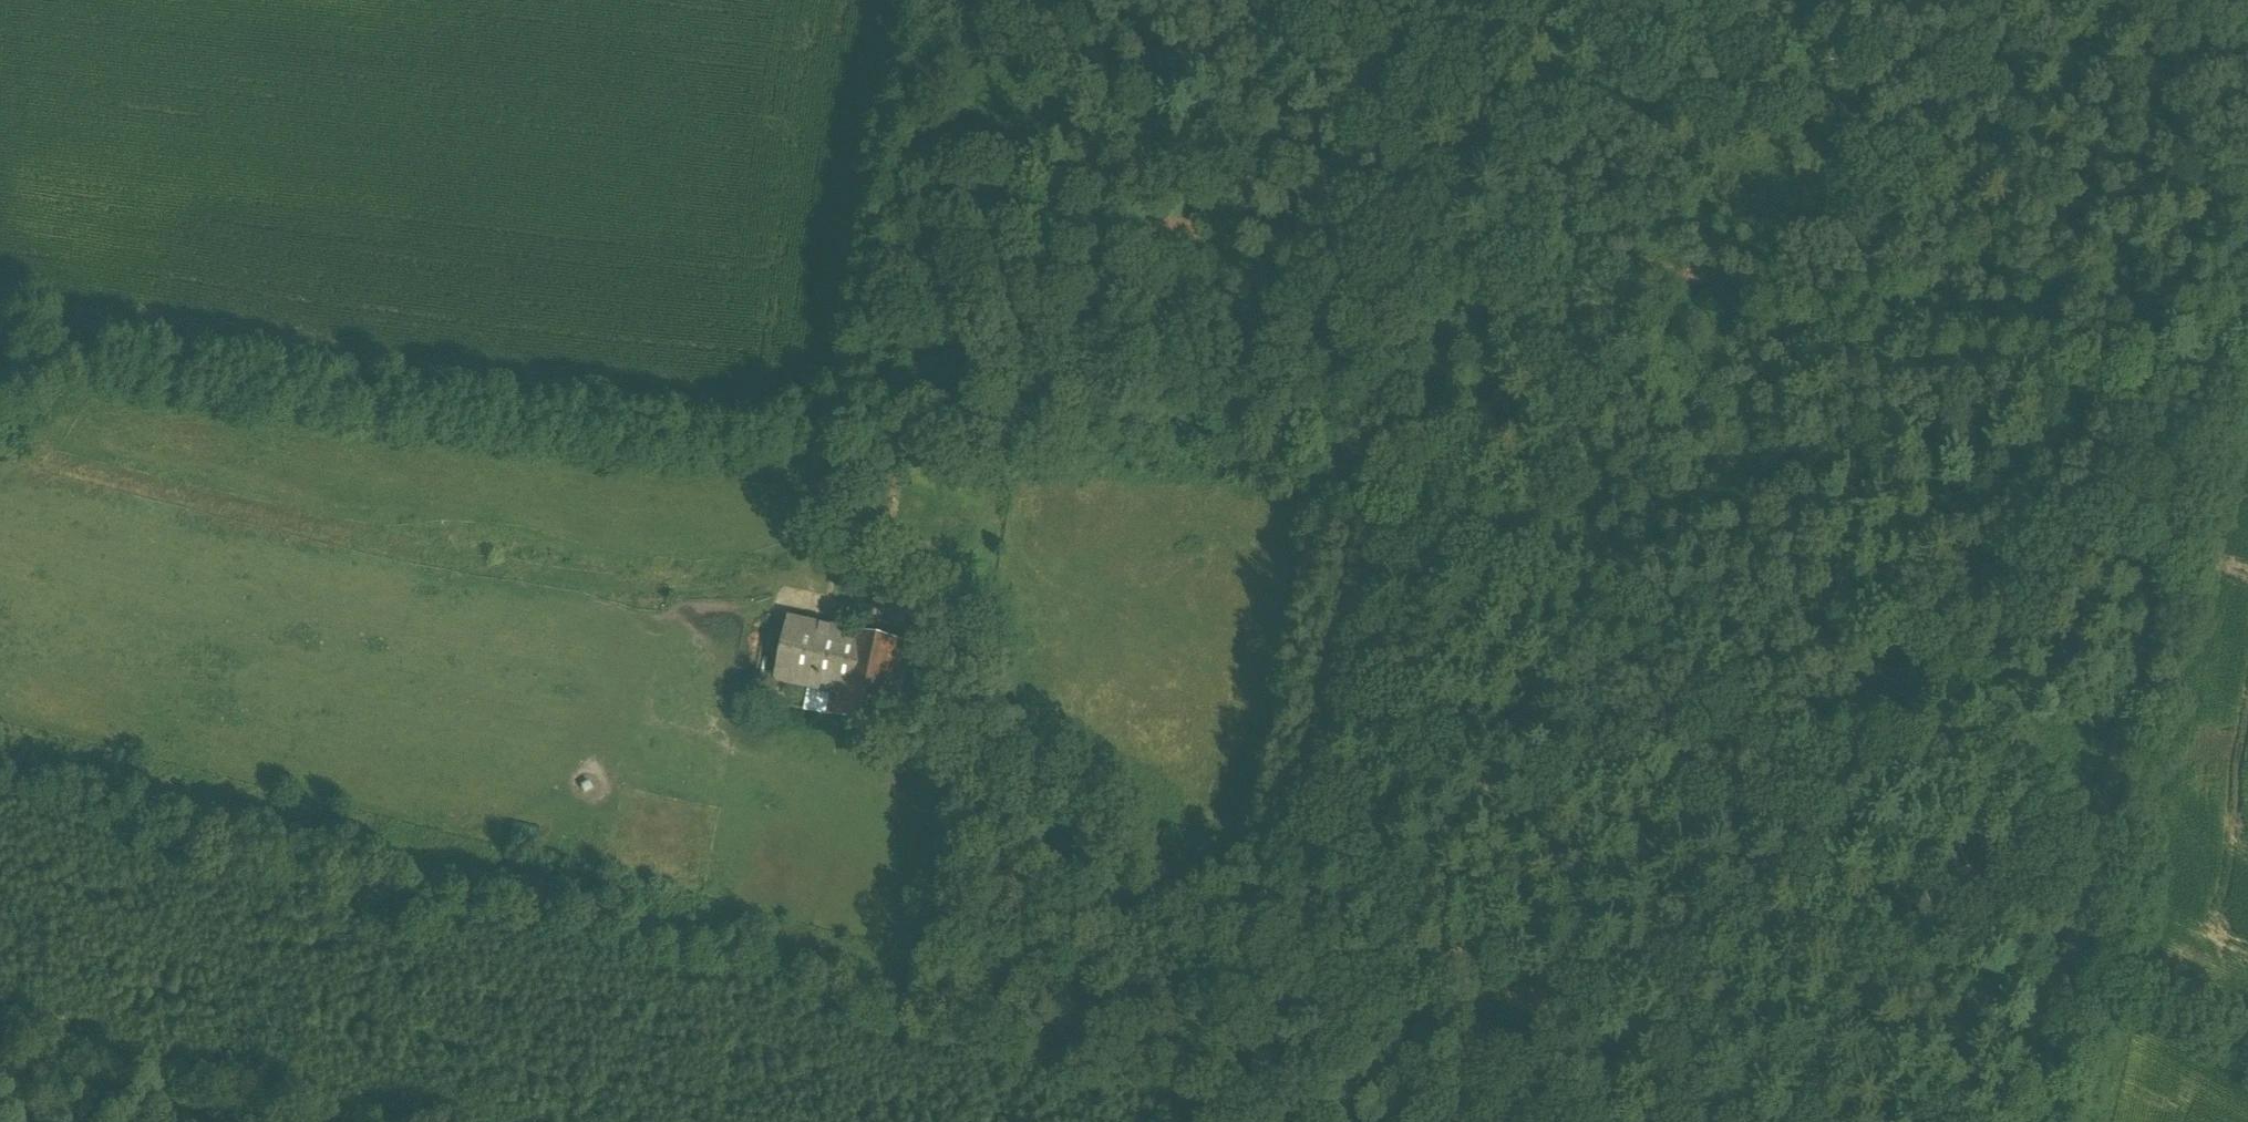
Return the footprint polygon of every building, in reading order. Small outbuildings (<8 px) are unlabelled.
[(850,635),(789,622),(778,683),(837,695),(850,635)] [(910,648),(850,635),(837,695),(833,716),(893,729),(910,648)]
